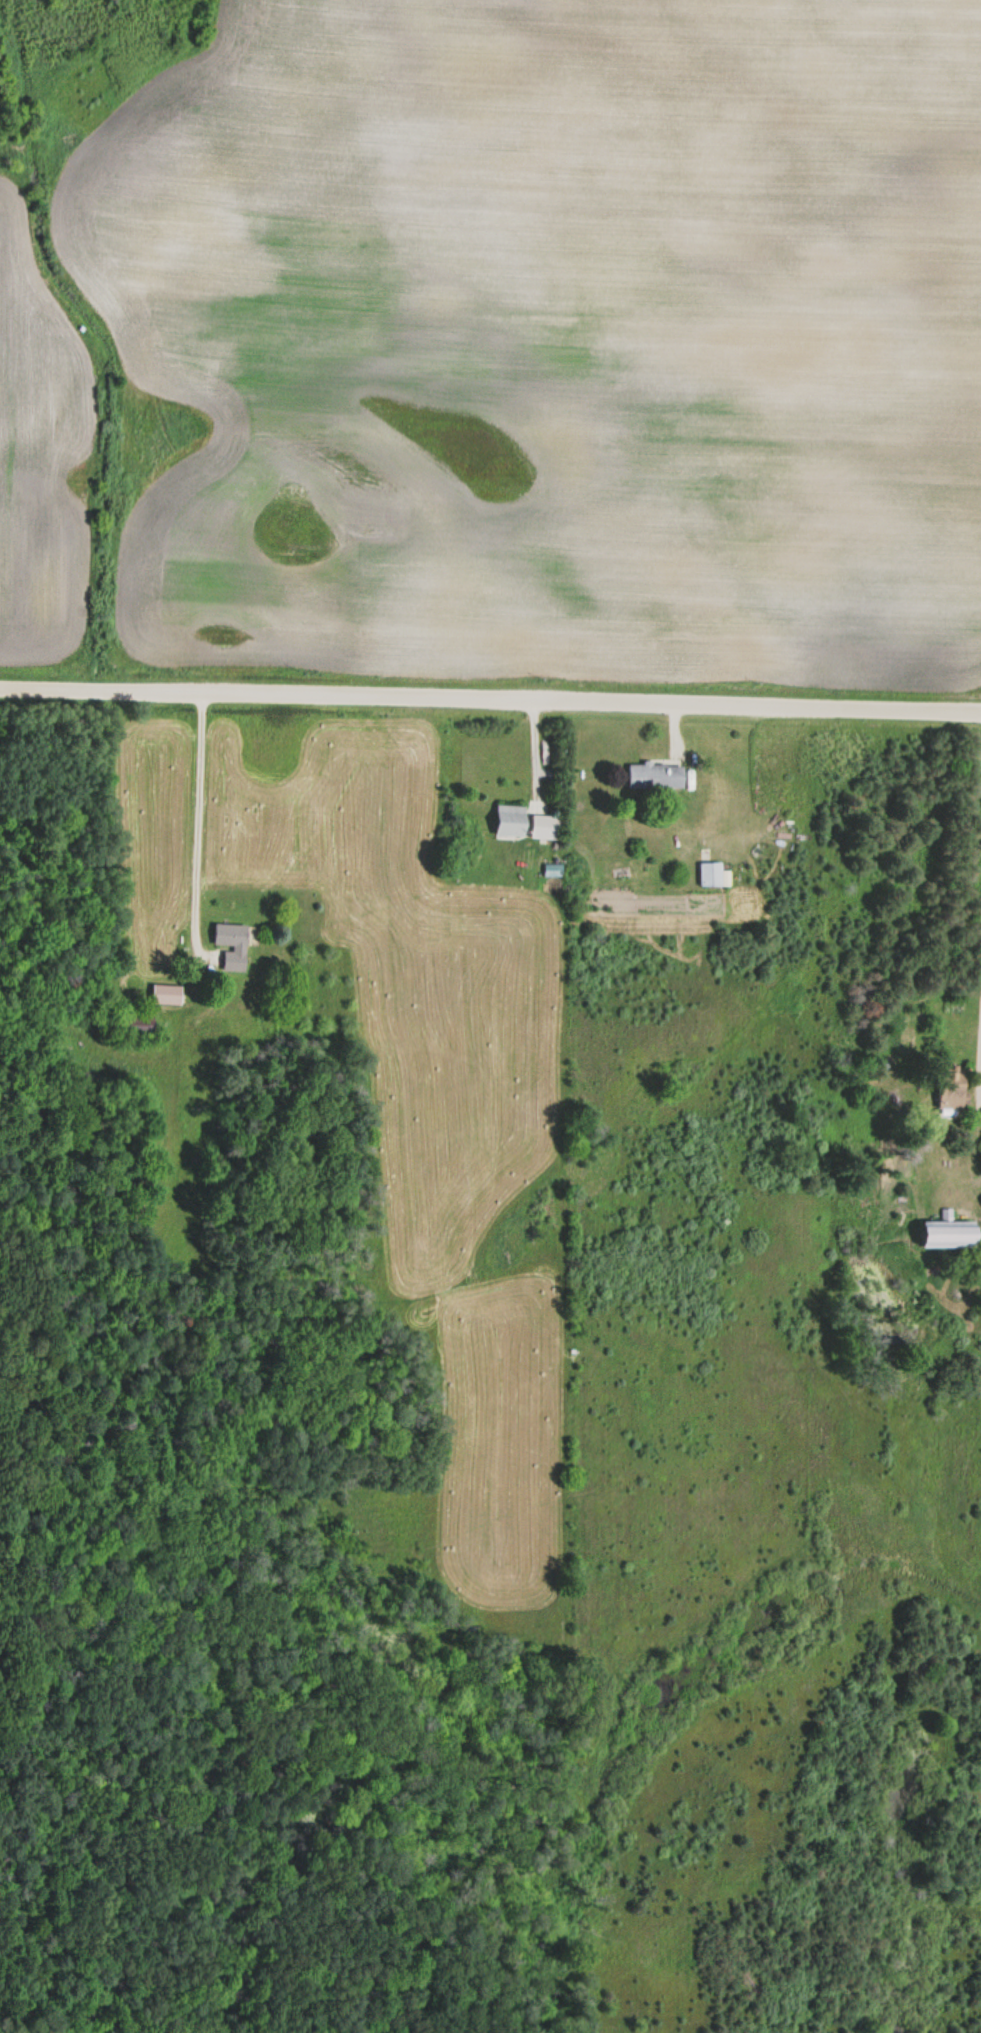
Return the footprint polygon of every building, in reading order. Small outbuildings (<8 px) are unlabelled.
[(626,765),(625,789),(683,790),(683,765),(626,765)] [(496,838),(527,838),(527,807),(496,807),(496,838)] [(560,817),(531,817),(531,841),(560,841),(560,817)] [(700,887),(721,887),(721,864),(700,864),(700,887)] [(212,948),(223,948),(223,972),(246,972),(247,926),(213,925),(212,948)] [(182,987),(152,987),(152,1006),(182,1006),(182,987)] [(924,1248),(980,1247),(980,1229),(980,1221),(948,1222),(948,1210),(940,1210),(940,1221),(924,1221),(924,1248)]
